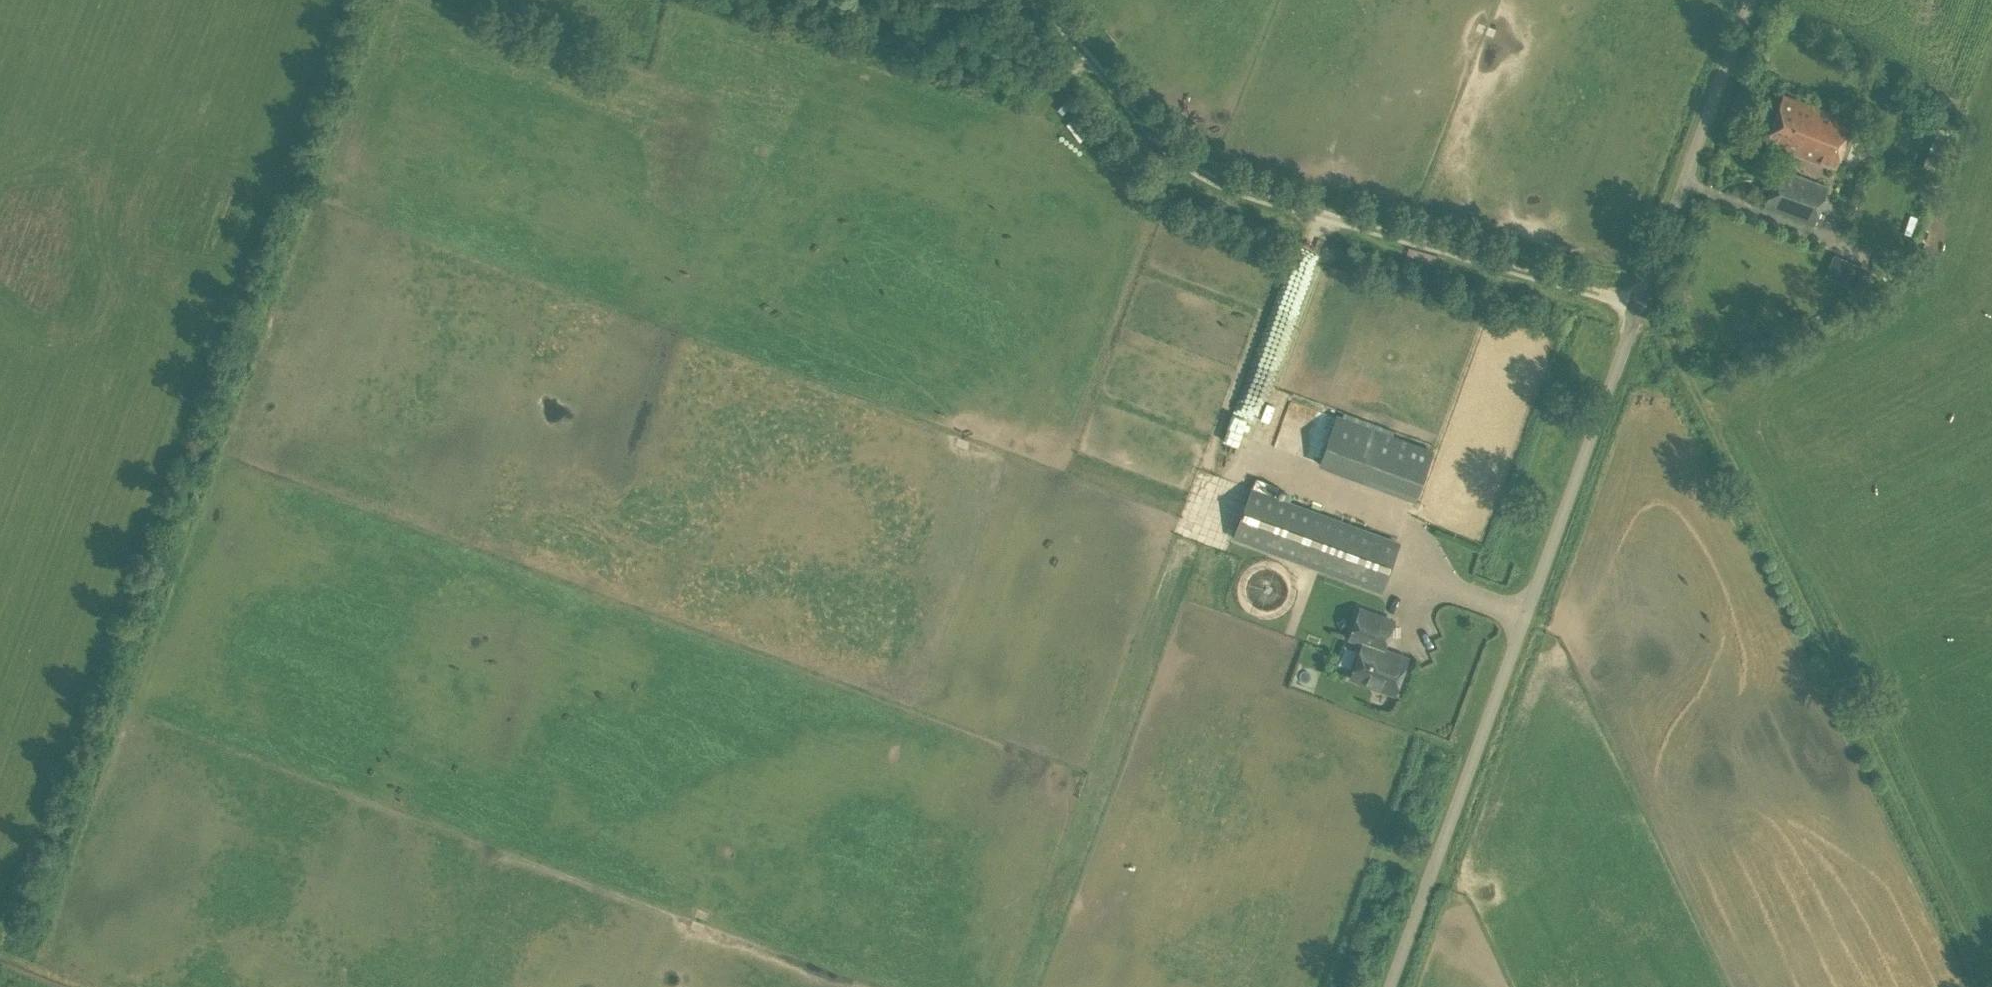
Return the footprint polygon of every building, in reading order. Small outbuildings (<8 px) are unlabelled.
[(1835,168),(1852,121),(1783,95),(1766,142),(1835,168)] [(1813,225),(1828,187),(1779,169),(1764,207),(1813,225)] [(1309,414),(1319,423),(1327,414),(1317,405),(1309,414)] [(1415,499),(1433,451),(1337,416),(1319,463),(1415,499)] [(1275,497),(1279,486),(1256,477),(1252,488),(1251,488),(1234,536),(1381,590),(1399,542),(1275,497)] [(1394,693),(1407,658),(1383,649),(1394,621),(1360,608),(1349,637),(1363,642),(1350,677),(1394,693)]
